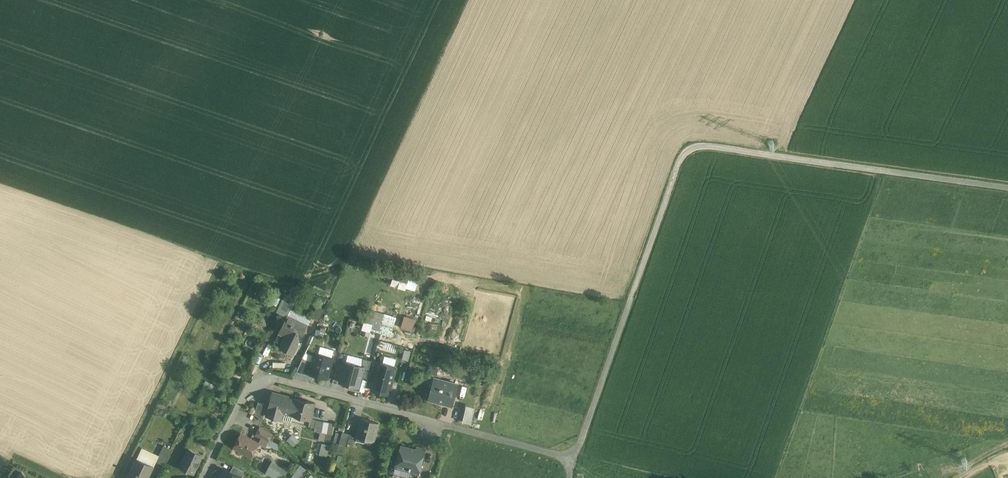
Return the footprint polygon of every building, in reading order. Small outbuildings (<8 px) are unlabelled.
[(388,286),(403,286),(403,277),(388,277),(388,286)] [(295,299),(289,296),(283,307),(290,310),(295,299)] [(397,317),(383,313),(379,325),(375,324),(372,332),(383,335),(391,337),(397,317)] [(403,315),(400,327),(412,330),(415,318),(403,315)] [(307,326),(287,316),(279,333),(286,336),(299,343),(307,326)] [(380,347),(383,335),(372,332),(371,336),(364,334),(362,342),(380,347)] [(299,343),(286,336),(280,348),(293,354),(299,343)] [(369,346),(367,357),(373,358),(375,347),(369,346)] [(332,358),(315,353),(309,374),(327,379),(332,358)] [(364,367),(345,362),(340,382),(358,387),(364,367)] [(372,388),(390,393),(396,367),(378,363),(372,388)] [(460,386),(437,379),(436,385),(432,389),(429,398),(447,404),(447,405),(453,407),(460,386)] [(296,399),(273,393),(267,416),(281,420),(283,413),(291,415),(296,399)] [(314,403),(306,401),(305,401),(296,399),(291,415),(293,416),(310,420),(314,403)] [(266,405),(258,403),(254,415),(256,416),(262,422),(266,405)] [(460,420),(468,422),(473,406),(464,403),(460,420)] [(291,415),(283,413),(281,420),(291,422),(293,416),(291,415)] [(379,423),(361,418),(356,436),(374,441),(379,423)] [(323,422),(316,420),(314,431),(321,433),(323,422)] [(209,424),(206,430),(200,427),(196,434),(211,441),(218,428),(209,424)] [(271,434),(260,428),(256,435),(267,441),(271,434)] [(342,432),(339,444),(348,446),(351,434),(342,432)] [(286,440),(293,446),(299,440),(292,433),(286,440)] [(258,443),(241,434),(234,447),(251,457),(258,443)] [(332,435),(325,434),(323,442),(330,443),(332,435)] [(267,445),(277,448),(279,443),(269,440),(267,445)] [(319,455),(327,457),(330,445),(322,442),(319,455)] [(425,451),(401,445),(396,467),(419,473),(425,451)] [(170,449),(164,446),(156,462),(162,465),(170,449)] [(204,457),(189,449),(180,467),(195,475),(204,457)] [(137,458),(128,477),(148,477),(154,466),(137,458)] [(274,477),(283,477),(287,469),(270,461),(265,474),(274,477)] [(220,477),(241,477),(240,477),(244,471),(233,465),(229,472),(224,469),(220,477)]
